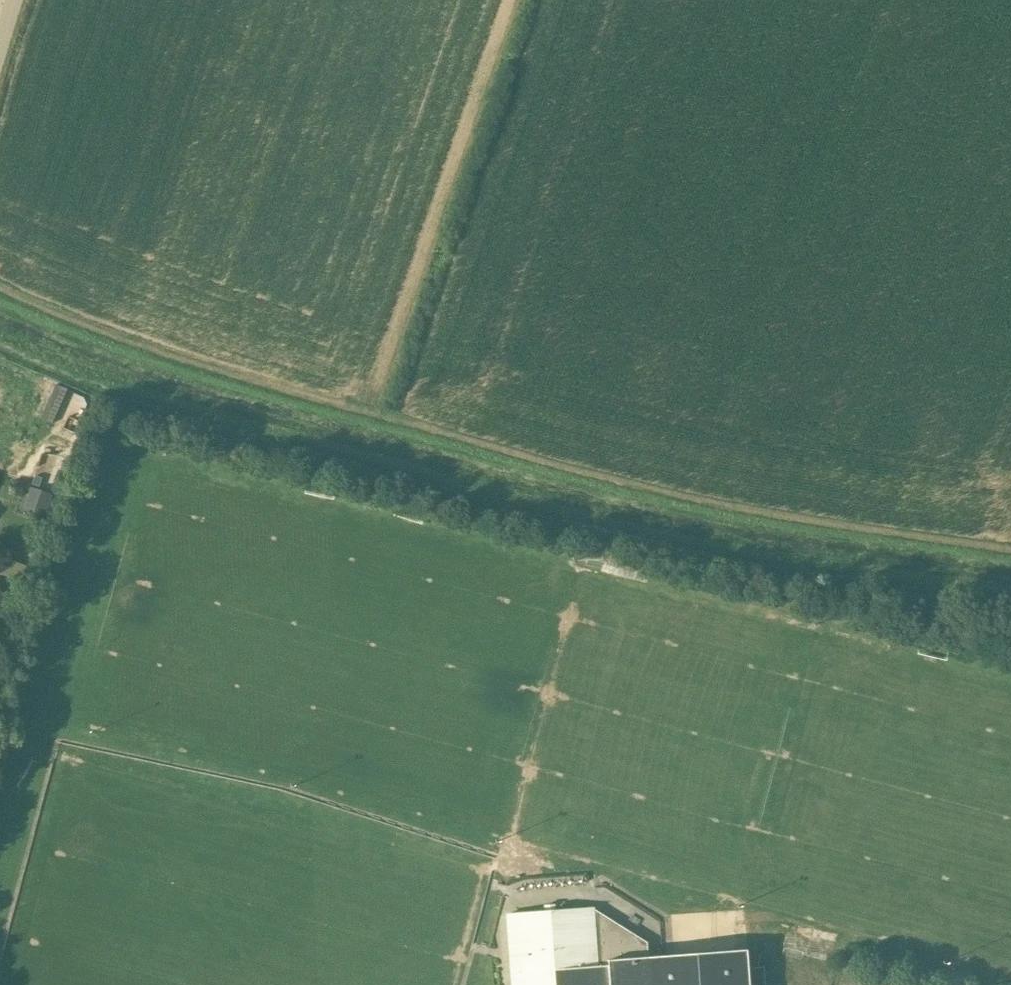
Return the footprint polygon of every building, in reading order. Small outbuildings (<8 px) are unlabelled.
[(44,389),(36,411),(73,425),(81,402),(44,389)] [(43,516),(51,492),(28,484),(20,509),(43,516)] [(18,587),(0,581),(0,619),(7,621),(18,587)] [(647,942),(593,908),(508,914),(513,984),(766,984),(764,966),(748,967),(747,950),(648,957),(647,942)]
